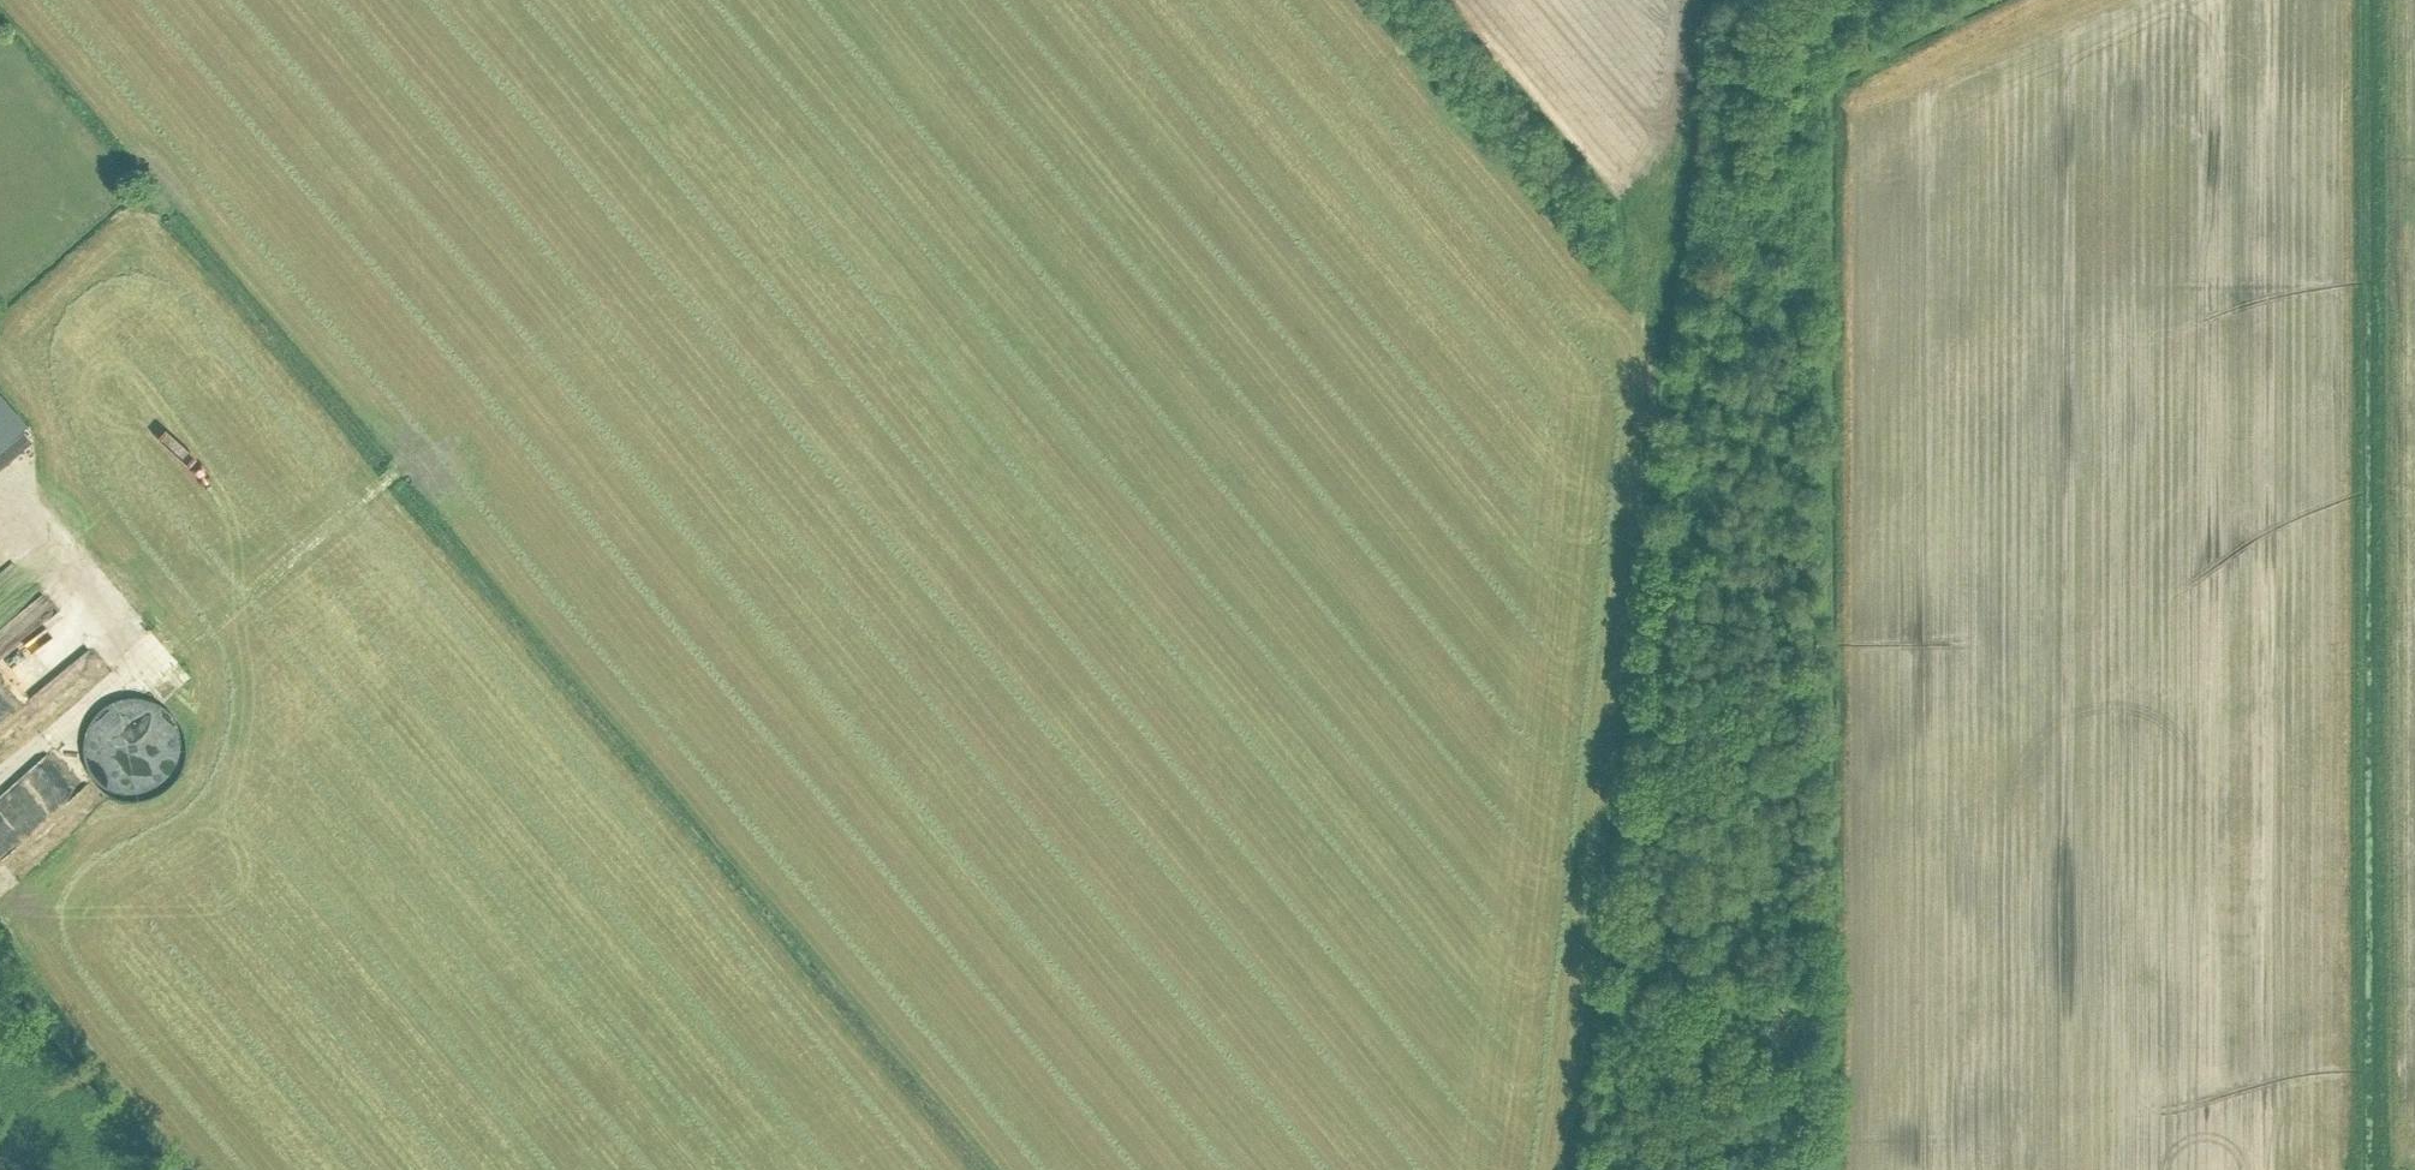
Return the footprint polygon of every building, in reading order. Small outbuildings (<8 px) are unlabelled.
[(11,644),(10,643),(23,633),(17,626),(41,608),(32,596),(0,621),(0,653),(11,644)] [(43,638),(58,629),(51,615),(35,623),(43,638)] [(47,693),(91,666),(81,650),(69,657),(72,661),(39,681),(47,693)]
